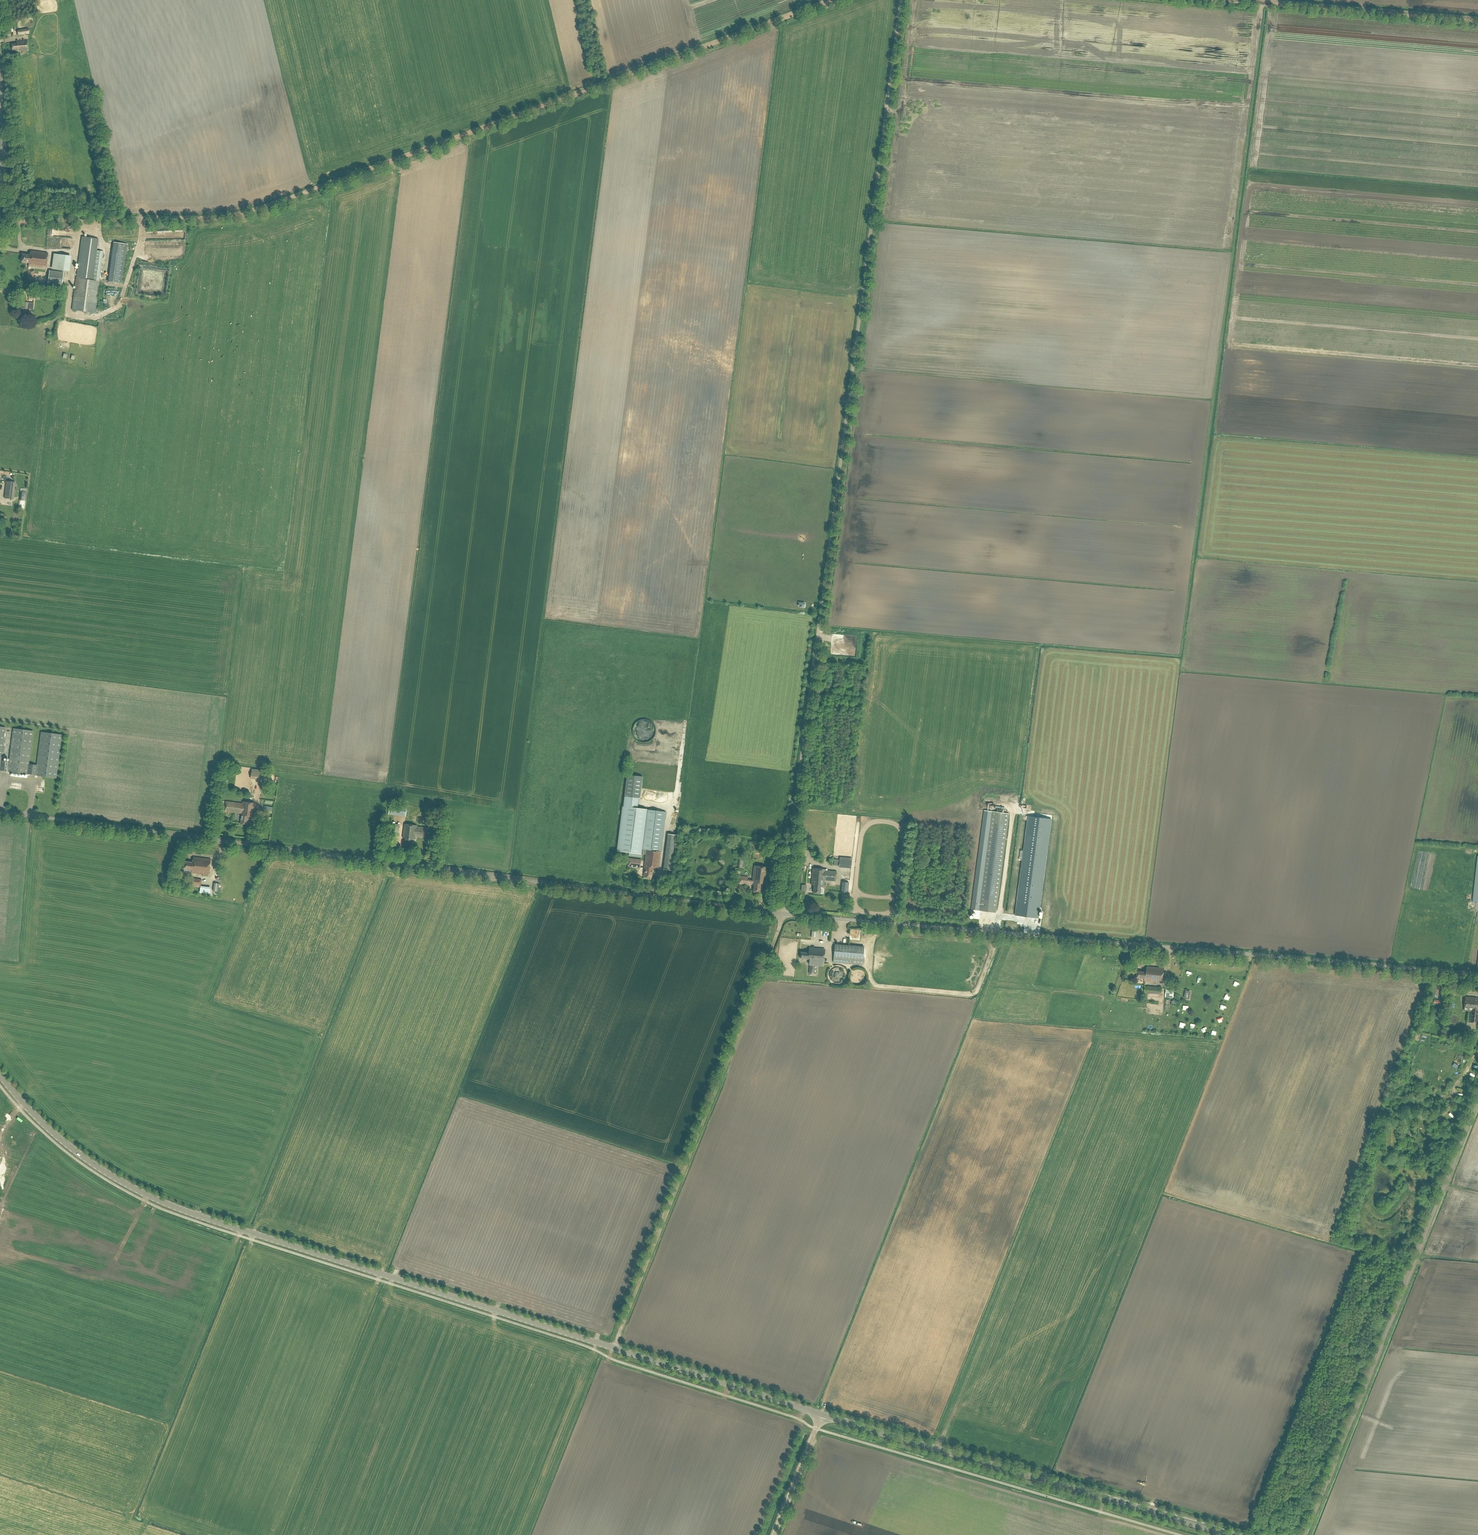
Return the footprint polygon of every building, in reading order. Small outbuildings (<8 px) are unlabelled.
[(28,51),(27,41),(16,41),(16,43),(11,44),(12,52),(17,51),(17,52),(19,52),(18,50),(21,50),(21,52),(28,51)] [(95,313),(103,251),(97,251),(98,238),(81,236),(72,310),(95,313)] [(125,245),(111,244),(106,283),(121,284),(125,245)] [(46,269),(48,253),(31,251),(31,256),(23,254),(22,262),(29,263),(29,266),(46,269)] [(33,283),(34,270),(28,269),(26,282),(33,283)] [(61,291),(64,272),(50,270),(47,289),(61,291)] [(32,309),(33,303),(24,302),(23,308),(20,308),(19,319),(25,319),(26,316),(27,316),(28,309),(32,309)] [(13,500),(16,482),(6,481),(4,498),(13,500)] [(656,732),(656,731),(656,730),(656,729),(655,728),(655,727),(655,726),(654,725),(654,724),(653,723),(652,722),(651,721),(650,721),(649,720),(648,720),(647,719),(646,719),(645,719),(644,719),(643,719),(642,719),(641,719),(640,720),(639,720),(638,721),(637,722),(636,722),(635,723),(635,724),(634,725),(634,726),(633,727),(633,728),(633,729),(633,730),(633,731),(633,732),(633,733),(633,734),(633,735),(634,735),(634,736),(635,737),(635,738),(636,739),(637,739),(637,740),(638,741),(639,741),(640,741),(641,742),(642,742),(643,742),(644,742),(645,742),(646,742),(647,742),(648,741),(649,741),(650,741),(651,740),(652,739),(653,738),(654,737),(654,736),(655,735),(655,734),(656,733),(656,732)] [(1,760),(5,728),(0,727),(0,771),(27,774),(35,775),(35,776),(56,778),(62,735),(41,732),(36,764),(29,763),(33,732),(13,729),(9,761),(1,760)] [(263,780),(265,770),(252,769),(251,779),(263,780)] [(622,806),(617,851),(641,854),(646,854),(647,851),(661,853),(662,852),(666,812),(646,809),(638,808),(639,799),(640,799),(643,777),(627,775),(624,797),(623,807),(622,806)] [(647,790),(646,796),(668,799),(670,787),(663,786),(663,790),(668,790),(667,793),(647,790)] [(226,799),(226,801),(224,811),(241,813),(240,816),(241,816),(240,823),(247,824),(248,816),(254,817),(256,803),(243,801),(226,799)] [(406,816),(407,807),(390,805),(388,814),(406,816)] [(972,909),(980,910),(993,811),(984,810),(972,909)] [(980,910),(996,912),(1009,813),(993,811),(980,910)] [(1025,816),(1012,915),(1034,918),(1047,819),(1025,816)] [(398,835),(399,824),(393,823),(391,834),(398,835)] [(426,839),(428,828),(417,827),(417,826),(405,824),(403,839),(406,839),(405,846),(412,847),(413,840),(416,840),(417,837),(426,839)] [(668,833),(666,852),(664,869),(672,870),(677,835),(668,833)] [(659,869),(661,853),(647,851),(646,854),(645,868),(646,868),(645,877),(652,878),(654,868),(659,869)] [(209,875),(211,859),(194,857),(193,862),(185,861),(184,869),(192,870),(192,873),(209,875)] [(640,868),(641,860),(628,858),(627,867),(640,868)] [(851,868),(851,861),(834,859),(834,865),(839,866),(838,867),(851,868)] [(767,884),(769,867),(755,865),(753,880),(749,880),(749,877),(740,876),(739,884),(755,886),(754,892),(760,893),(762,884),(767,884)] [(836,881),(837,871),(825,870),(825,869),(813,868),(811,885),(814,885),(813,893),(823,894),(823,888),(821,888),(821,886),(824,886),(825,880),(836,881)] [(200,888),(201,880),(190,878),(189,886),(200,888)] [(863,965),(864,947),(835,944),(833,962),(863,965)] [(823,963),(825,949),(809,947),(809,952),(801,951),(800,958),(804,958),(804,959),(807,959),(807,958),(810,959),(810,961),(809,973),(816,974),(817,965),(815,965),(815,962),(823,963)] [(1155,968),(1153,967),(1149,967),(1147,967),(1146,972),(1137,972),(1137,978),(1144,979),(1144,981),(1151,982),(1163,983),(1164,968),(1155,968)] [(1430,989),(1438,992),(1442,983),(1433,980),(1430,989)] [(1160,994),(1161,987),(1144,986),(1144,993),(1160,994)] [(1173,998),(1174,990),(1166,989),(1165,997),(1173,998)] [(1466,996),(1464,1010),(1472,1011),(1471,1022),(1477,1022),(1477,1018),(1477,998),(1466,996)]
